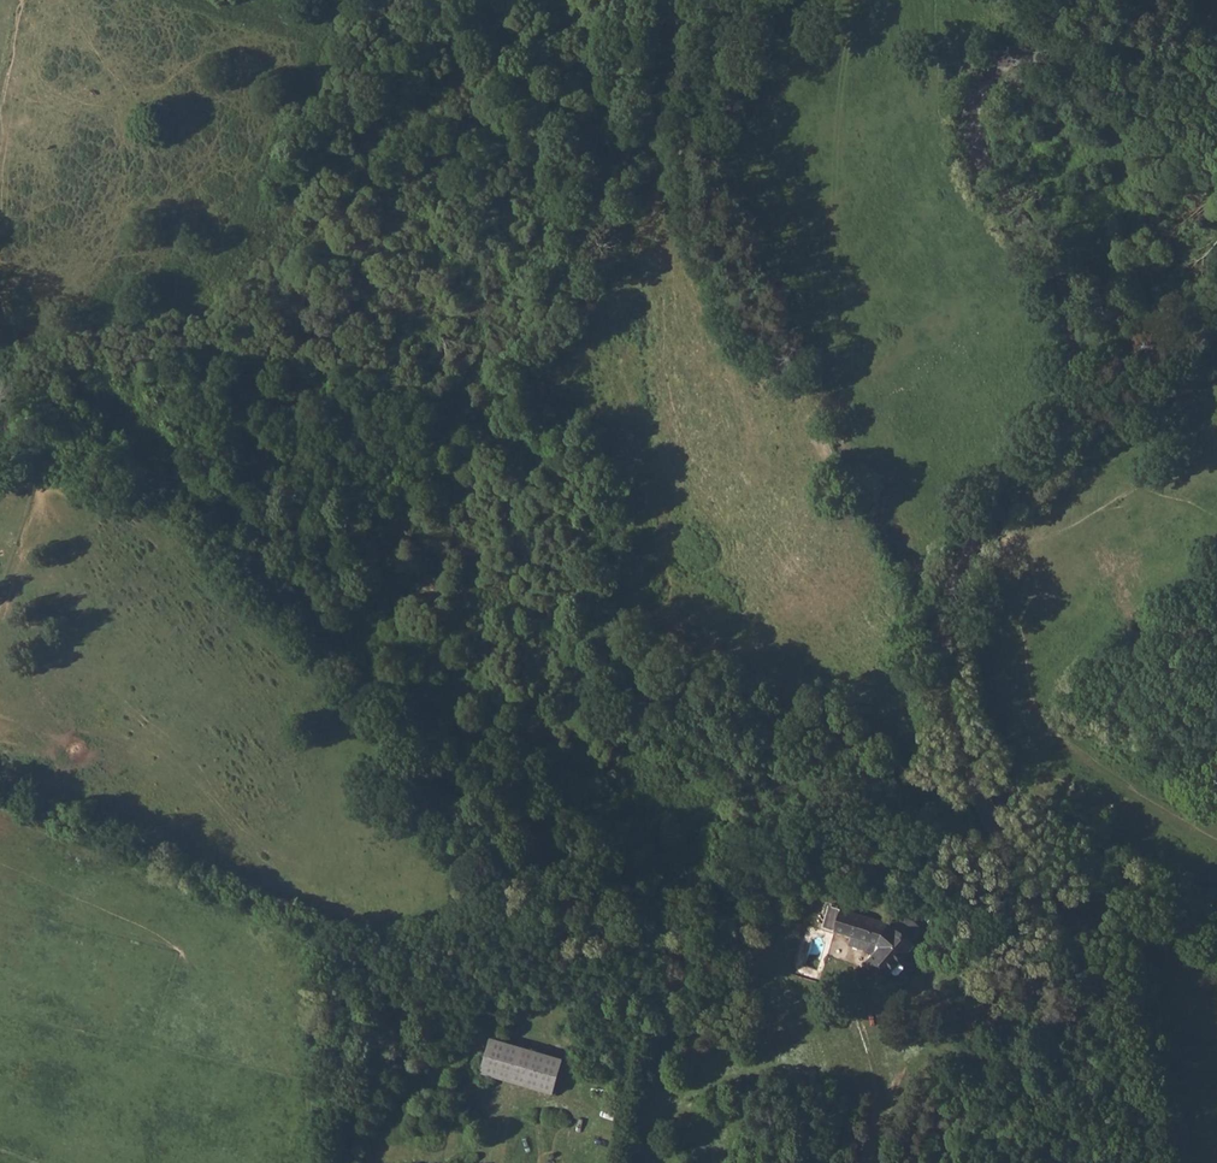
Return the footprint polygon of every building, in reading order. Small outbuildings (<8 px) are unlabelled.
[(867,962),(886,980),(918,944),(896,925),(833,904),(825,927),(881,946),(867,962)] [(555,1093),(565,1057),(491,1036),(481,1073),(555,1093)]
